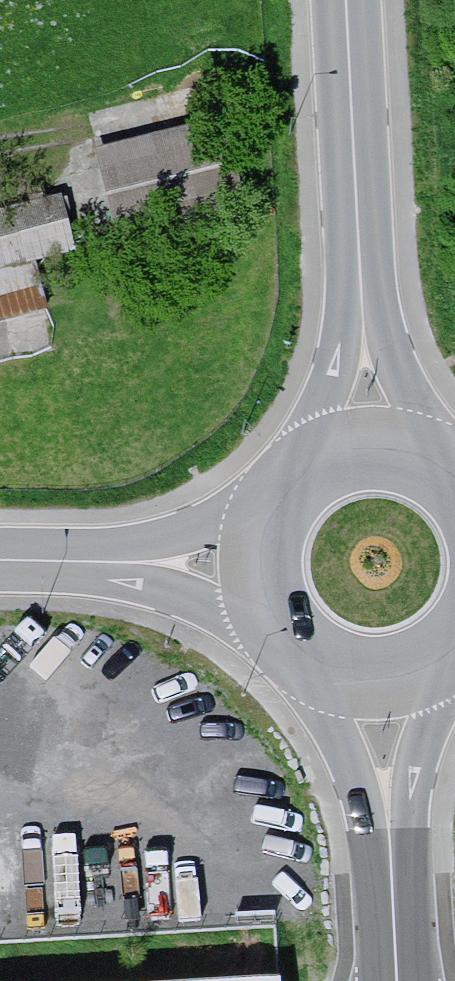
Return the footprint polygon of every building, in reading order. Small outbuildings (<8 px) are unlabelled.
[(246,209),(223,124),(97,157),(120,243),(246,209)]
